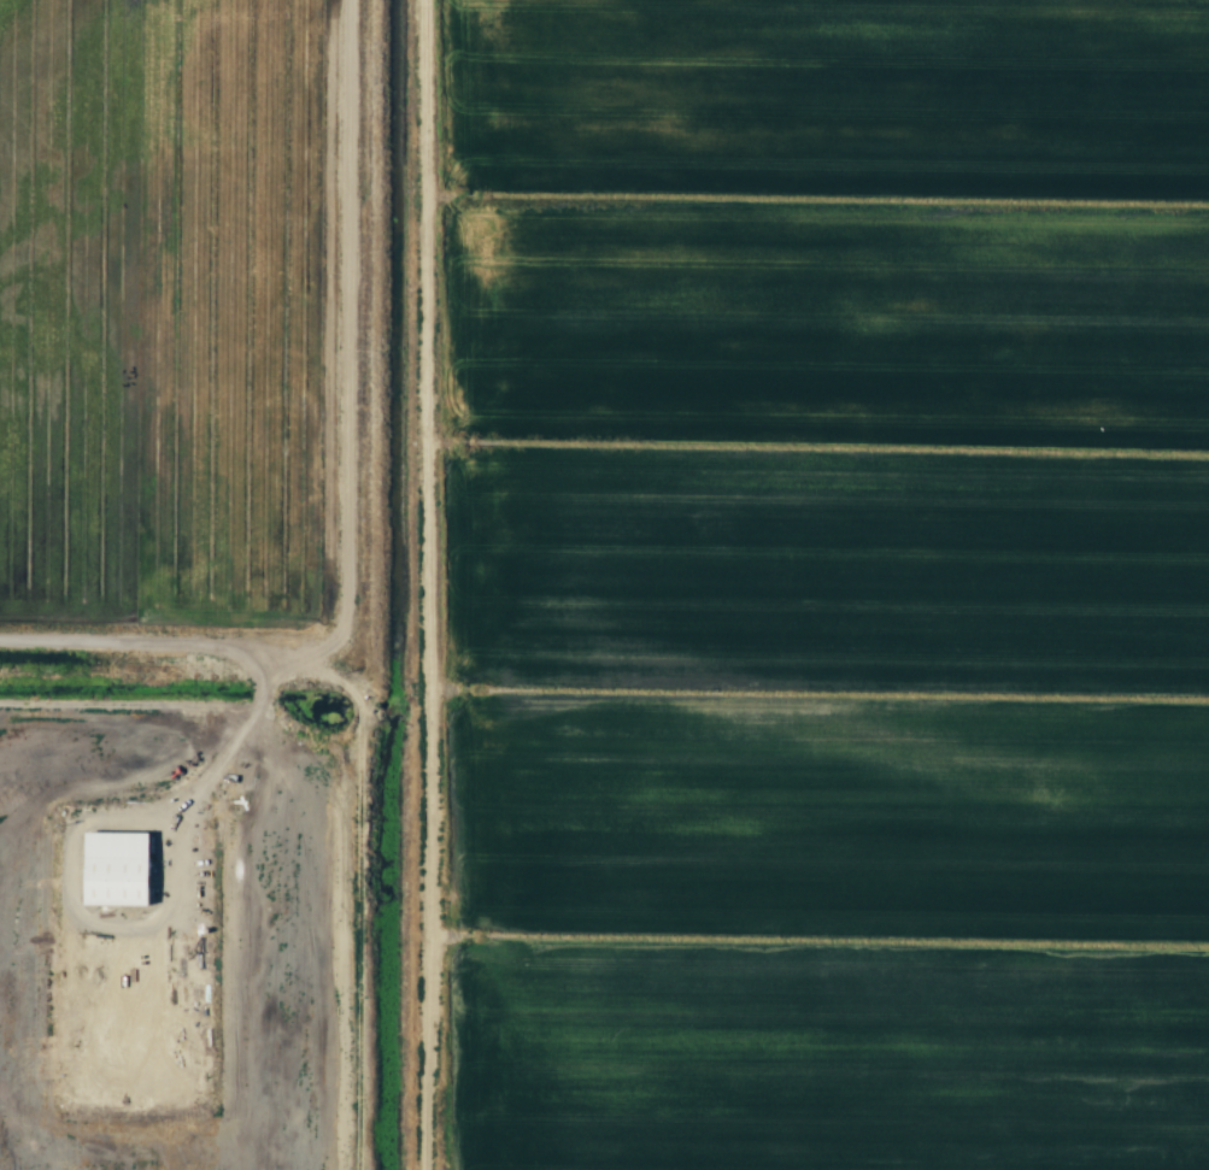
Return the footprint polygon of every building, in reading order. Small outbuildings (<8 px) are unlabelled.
[(154,833),(89,832),(88,904),(152,905),(154,833)]
